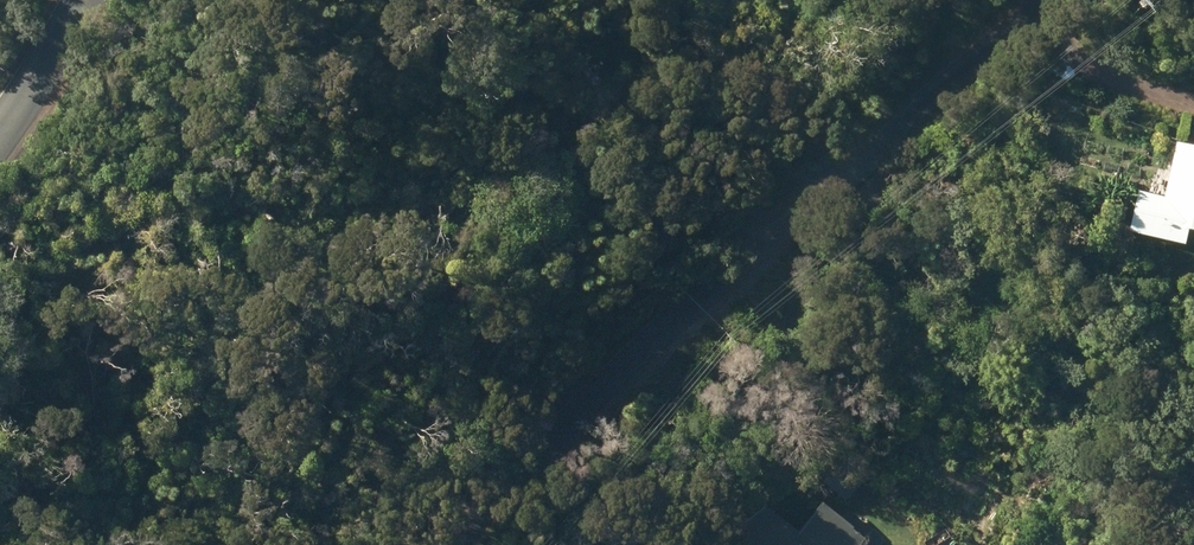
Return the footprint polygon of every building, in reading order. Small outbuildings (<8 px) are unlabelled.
[(1121,242),(1176,253),(1179,239),(1193,242),(1193,155),(1172,151),(1161,205),(1129,199),(1121,242)] [(835,461),(818,481),(851,509),(868,489),(835,461)] [(875,543),(829,507),(807,536),(775,511),(748,544),(873,544),(875,543)]
